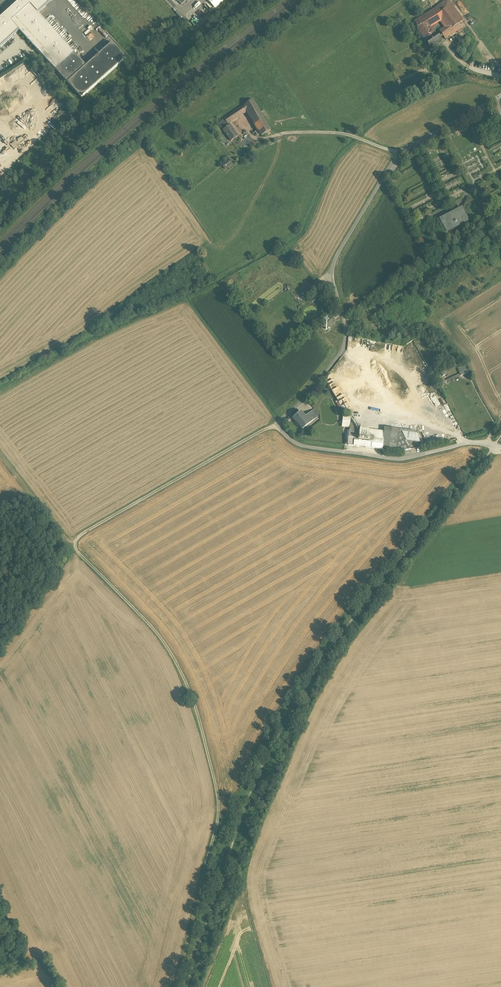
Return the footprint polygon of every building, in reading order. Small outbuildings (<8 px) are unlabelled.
[(0,19),(0,47),(19,30),(12,22),(30,5),(38,13),(52,0),(21,0),(0,19)] [(434,10),(437,16),(440,13),(446,8),(458,24),(463,21),(448,0),(447,0),(434,10)] [(38,13),(30,5),(12,22),(19,30),(29,41),(29,44),(32,44),(55,70),(56,70),(74,53),(38,13)] [(458,24),(446,8),(440,13),(450,26),(441,33),(443,36),(458,24)] [(434,10),(414,22),(418,27),(422,25),(437,16),(434,10)] [(458,24),(443,36),(445,39),(460,28),(458,24)] [(435,37),(431,29),(425,33),(422,35),(429,46),(430,47),(438,42),(438,41),(441,40),(437,35),(435,37)] [(86,67),(68,84),(82,99),(126,59),(112,43),(86,67)] [(74,53),(56,70),(68,84),(86,67),(74,53)] [(270,131),(253,100),(244,106),(247,111),(262,136),(270,131)] [(244,106),(222,120),(222,121),(218,124),(222,131),(223,130),(229,126),(228,124),(247,111),(244,106)] [(229,126),(223,130),(231,141),(238,136),(230,125),(229,126)] [(228,160),(221,165),(225,170),(232,164),(228,160)] [(474,221),(465,203),(462,210),(467,219),(474,221)] [(456,215),(453,215),(451,216),(449,218),(449,220),(450,222),(450,223),(451,224),(453,225),(455,225),(458,223),(459,222),(459,220),(459,218),(458,216),(456,215)] [(441,221),(434,219),(444,237),(446,230),(441,221)] [(316,293),(309,297),(312,302),(319,297),(316,293)] [(471,373),(467,365),(459,369),(462,374),(463,377),(471,373)] [(449,384),(463,377),(462,374),(447,381),(449,384)] [(313,412),(306,418),(310,423),(317,418),(313,412)] [(304,419),(300,413),(293,418),(295,421),(296,421),(303,429),(310,423),(306,418),(304,419)] [(361,425),(351,424),(348,446),(354,446),(358,447),(360,429),(361,425)] [(384,432),(360,429),(358,447),(401,452),(411,449),(406,441),(421,442),(417,432),(384,428),(384,432)]
